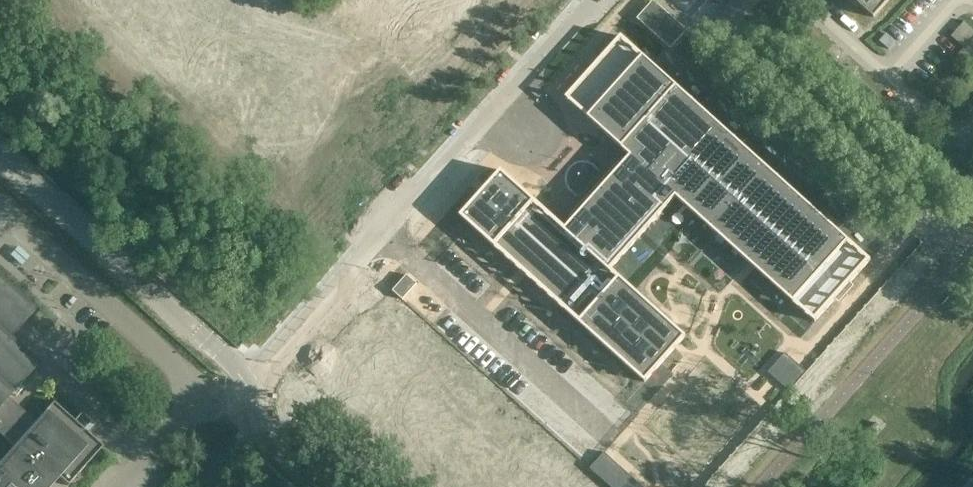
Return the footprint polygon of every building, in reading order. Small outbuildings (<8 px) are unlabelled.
[(64,0),(80,15),(93,0),(64,0)] [(80,15),(96,29),(122,0),(93,0),(80,15)] [(96,29),(113,45),(141,13),(127,0),(122,0),(96,29)] [(506,4),(515,12),(522,5),(516,0),(509,0),(506,4)] [(874,18),(889,0),(854,0),(874,18)] [(637,19),(670,49),(687,31),(653,1),(637,19)] [(178,3),(170,12),(177,19),(186,10),(178,3)] [(419,9),(412,16),(421,24),(428,17),(419,9)] [(186,10),(177,19),(185,26),(193,17),(186,10)] [(412,16),(405,24),(414,32),(421,24),(412,16)] [(953,32),(972,50),(972,25),(966,18),(953,32)] [(208,31),(200,40),(208,47),(216,37),(208,31)] [(501,170),(460,216),(522,272),(645,382),(686,337),(614,272),(611,269),(612,267),(675,198),(675,197),(678,199),(751,265),(815,322),(870,260),(621,36),(565,98),(630,156),(621,165),(611,178),(605,184),(593,197),(584,207),(573,219),(565,228),(501,170)] [(216,37),(208,47),(215,53),(223,44),(216,37)] [(391,39),(384,47),(393,55),(400,47),(391,39)] [(180,47),(151,79),(166,92),(195,60),(180,47)] [(384,47),(378,54),(387,62),(393,55),(384,47)] [(238,58),(230,67),(238,74),(246,65),(238,58)] [(195,60),(166,92),(181,106),(210,74),(195,60)] [(246,65),(238,74),(245,80),(253,71),(246,65)] [(364,69),(357,77),(366,85),(373,77),(364,69)] [(210,74),(181,106),(196,120),(225,88),(210,74)] [(357,77),(350,84),(359,92),(366,85),(357,77)] [(269,85),(261,95),(268,101),(276,92),(269,85)] [(225,88),(196,120),(212,133),(240,102),(225,88)] [(276,92),(268,101),(275,108),(284,99),(276,92)] [(240,102),(212,133),(227,147),(256,115),(240,102)] [(256,115),(227,147),(242,161),(271,129),(256,115)] [(307,119),(299,128),(306,135),(315,126),(307,119)] [(315,126),(306,135),(314,142),(322,133),(315,126)] [(336,145),(328,154),(335,161),(343,152),(336,145)] [(343,152),(335,161),(342,167),(350,158),(343,152)] [(364,171),(356,180),(363,187),(372,178),(364,171)] [(372,178),(363,187),(371,193),(379,184),(372,178)] [(403,300),(417,285),(407,275),(393,291),(403,300)] [(19,452),(1,472),(0,471),(0,486),(30,486),(48,467),(68,486),(103,447),(75,422),(81,414),(95,426),(95,425),(81,413),(74,421),(53,402),(35,422),(8,398),(40,363),(11,337),(37,309),(0,276),(0,435),(19,452)] [(354,317),(345,327),(352,333),(361,324),(354,317)] [(361,324),(352,333),(360,340),(368,331),(361,324)] [(323,335),(298,363),(313,377),(338,349),(323,335)] [(382,343),(374,353),(381,359),(389,350),(382,343)] [(338,349),(313,377),(328,390),(353,362),(338,349)] [(389,350),(381,359),(388,366),(397,356),(389,350)] [(353,362),(328,390),(342,402),(367,375),(353,362)] [(411,369),(402,378),(409,385),(418,376),(411,369)] [(367,375),(342,402),(356,415),(381,388),(367,375)] [(418,376),(409,385),(417,392),(425,382),(418,376)] [(381,388),(356,415),(370,428),(395,401),(381,388)] [(439,395),(431,404),(438,411),(447,401),(439,395)] [(395,401),(370,428),(384,441),(410,413),(395,401)] [(447,401),(438,411),(445,417),(454,408),(447,401)] [(410,413),(384,441),(399,454),(424,426),(410,413)] [(468,421),(460,430),(467,437),(475,428),(468,421)] [(424,426),(399,454),(413,467),(438,439),(424,426)] [(487,438),(479,447),(486,454),(494,444),(487,438)] [(438,439),(413,467),(428,480),(453,453),(438,439)] [(509,458),(500,467),(508,473),(516,464),(509,458)] [(443,486),(470,486),(480,476),(465,462),(443,486)] [(516,464),(508,473),(515,480),(523,471),(516,464)] [(470,486),(493,486),(480,476),(470,486)]
